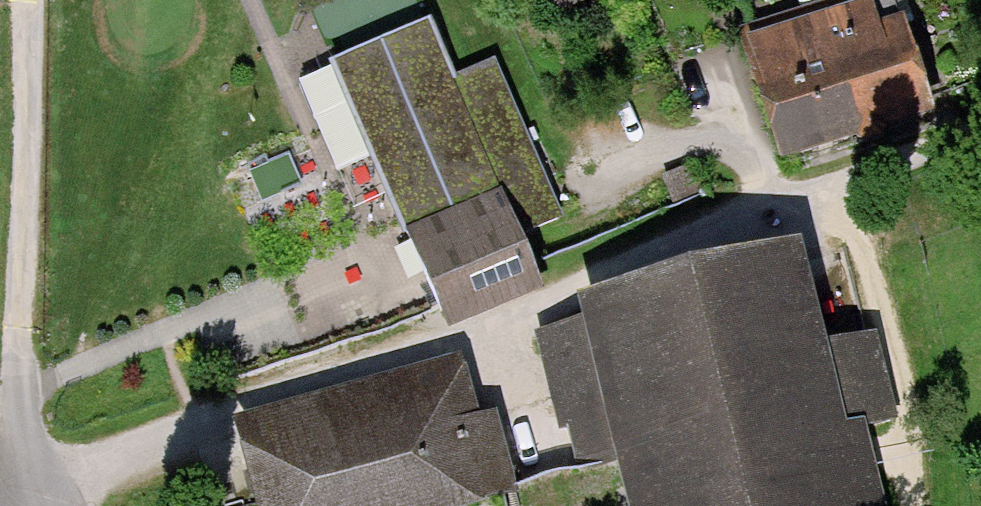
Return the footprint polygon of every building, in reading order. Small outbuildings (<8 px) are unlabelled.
[(554,11),(581,0),(549,0),(554,11)] [(738,27),(782,158),(860,133),(860,136),(936,111),(903,10),(899,12),(895,0),(819,0),(738,27)] [(562,213),(493,57),(456,73),(430,15),(329,59),(331,63),(298,78),(355,206),(389,191),(449,327),(545,285),(541,275),(521,231),(562,213)] [(577,293),(582,315),(534,326),(560,428),(566,426),(576,465),(617,455),(630,505),(889,505),(868,421),(898,414),(877,328),(830,340),(804,237),(577,293)] [(234,415),(260,505),(454,505),(517,488),(494,408),(479,412),(462,351),(234,415)]
